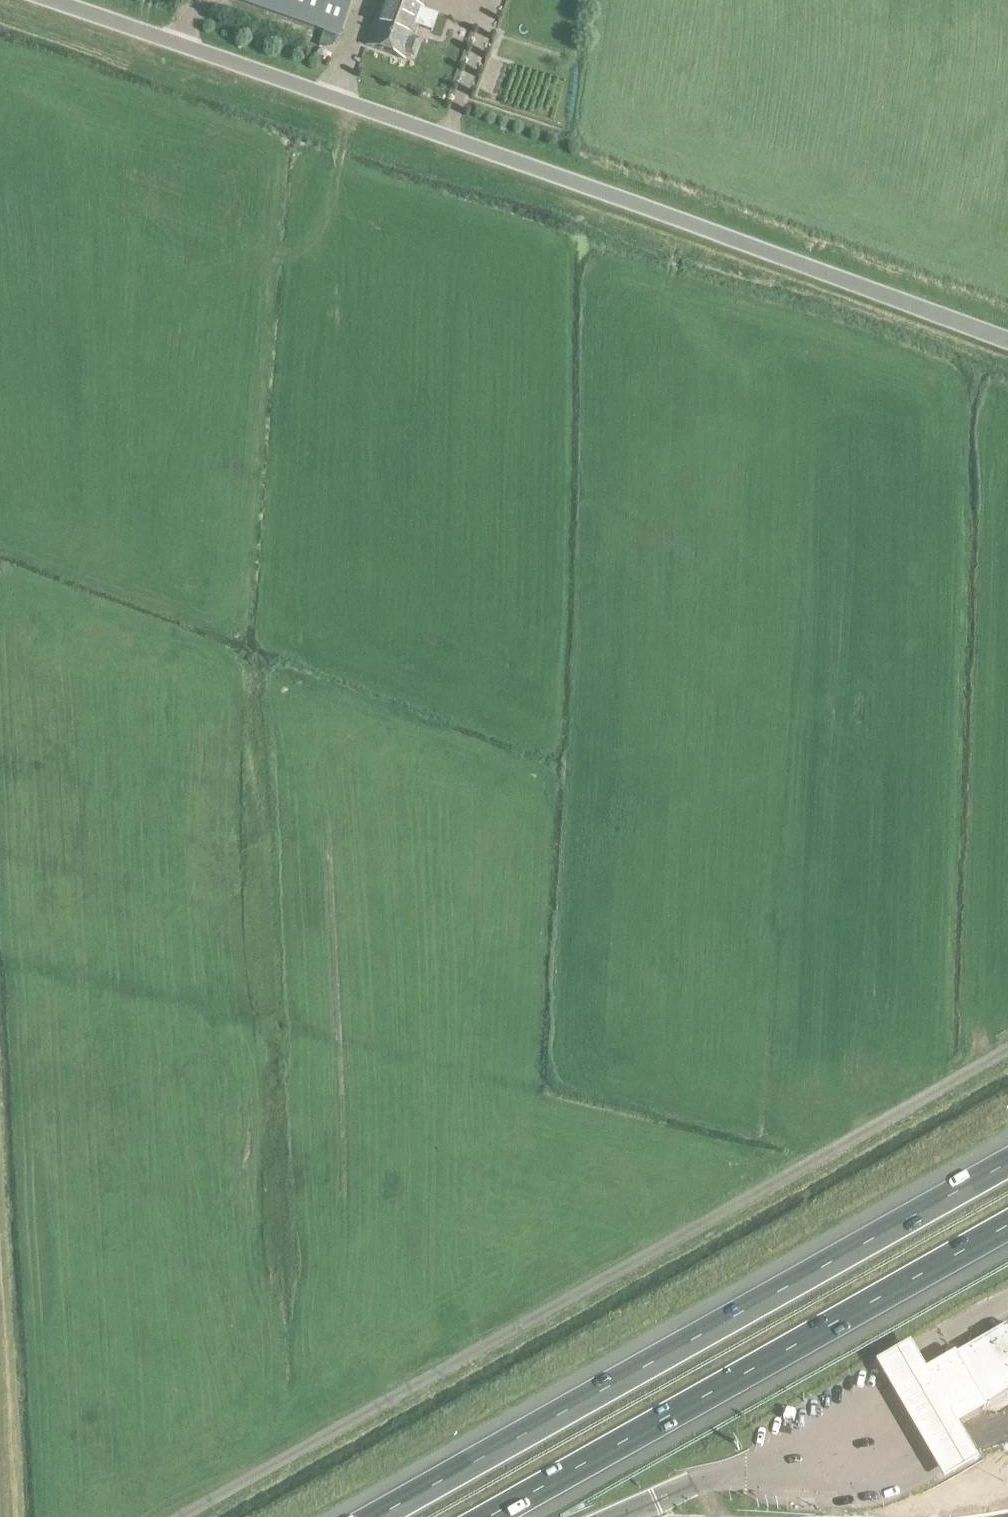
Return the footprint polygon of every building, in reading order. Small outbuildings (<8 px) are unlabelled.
[(322,30),(321,34),(339,40),(353,0),(237,0),(322,30)] [(367,46),(386,53),(404,2),(398,0),(383,0),(376,21),(367,46)] [(404,2),(386,53),(405,59),(407,54),(416,58),(422,41),(412,38),(414,34),(417,24),(422,8),(404,2)] [(960,1359),(984,1396),(1007,1382),(1007,1332),(1007,1331),(960,1359)] [(988,1407),(957,1353),(928,1370),(912,1342),(878,1362),(945,1479),(979,1460),(959,1424),(988,1407)]
